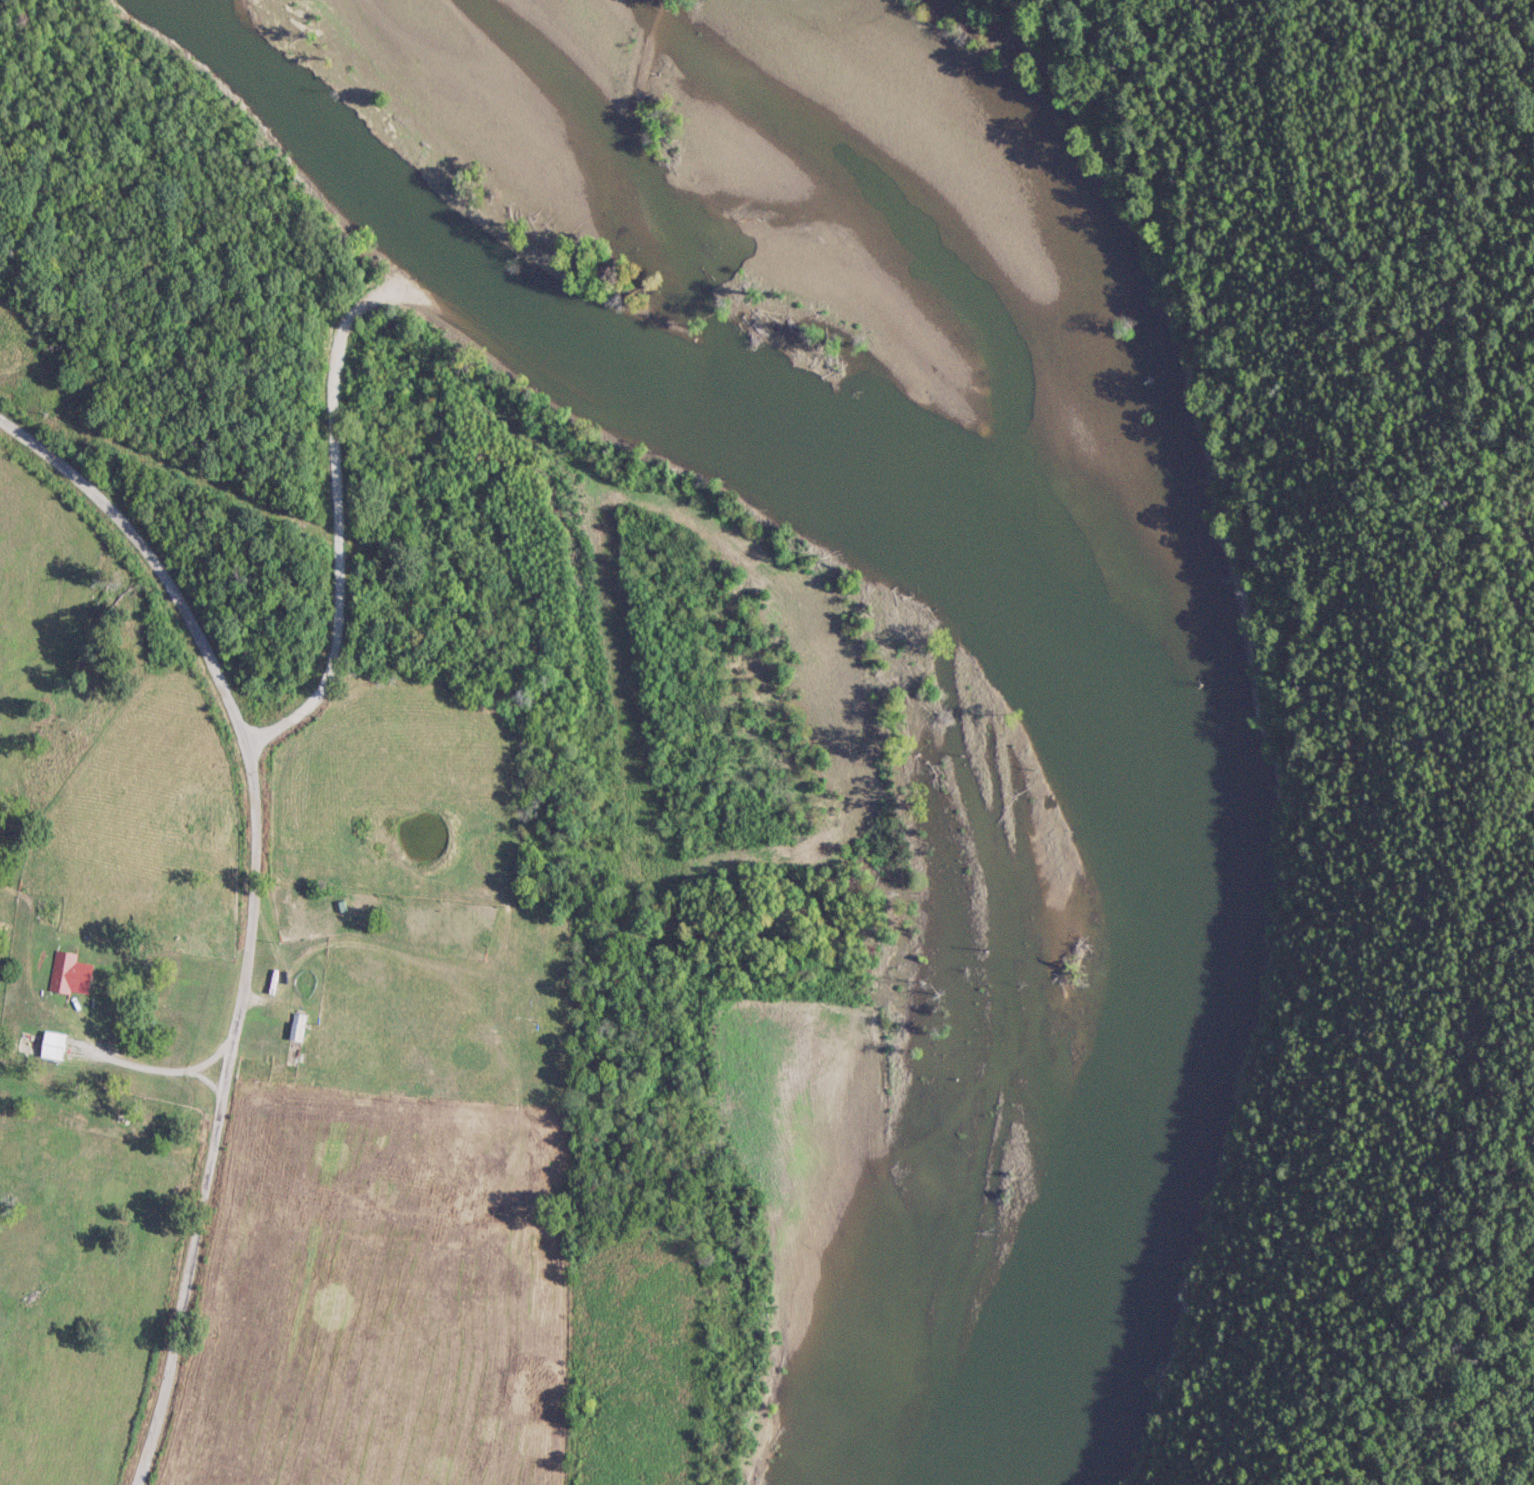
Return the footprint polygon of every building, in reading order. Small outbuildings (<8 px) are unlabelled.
[(95,966),(77,962),(79,955),(57,950),(49,988),(88,997),(95,966)] [(290,1041),(302,1042),(306,1015),(294,1014),(290,1041)] [(63,1061),(68,1035),(46,1031),(41,1057),(63,1061)]
